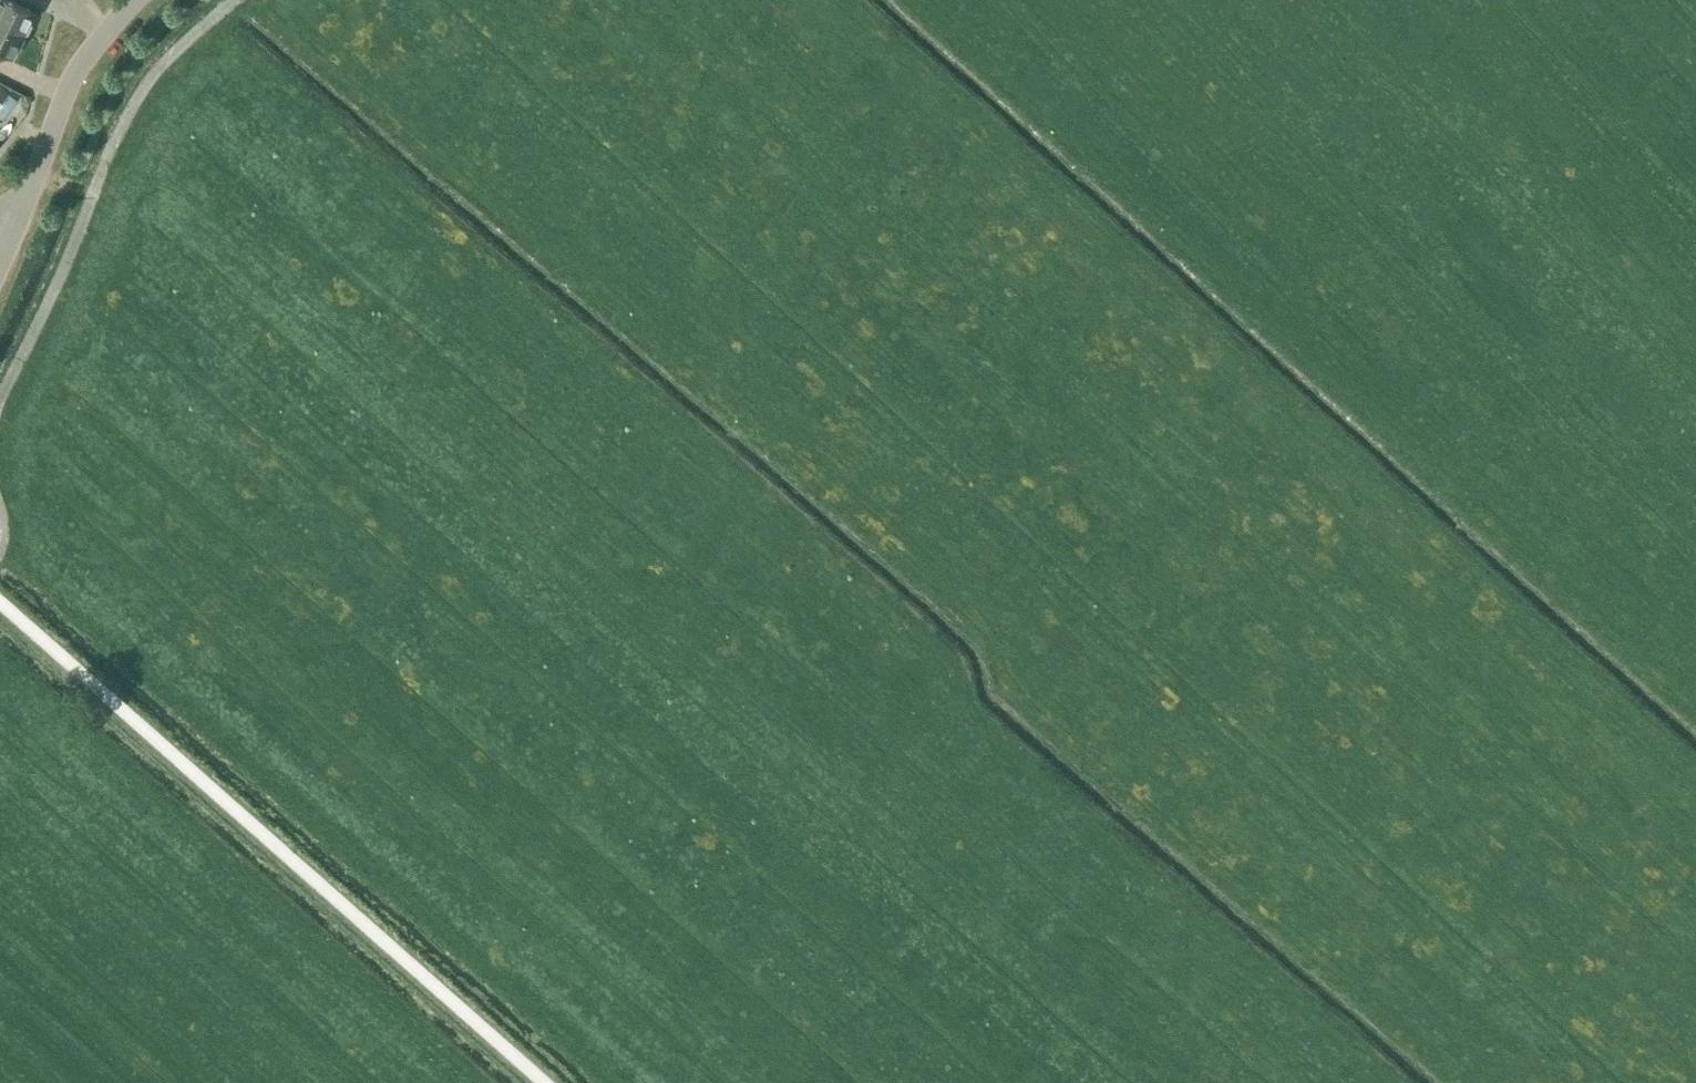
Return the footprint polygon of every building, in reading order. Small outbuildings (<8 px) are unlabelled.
[(23,35),(34,12),(10,0),(0,0),(0,23),(23,35)] [(23,35),(0,23),(0,52),(12,57),(23,35)]
